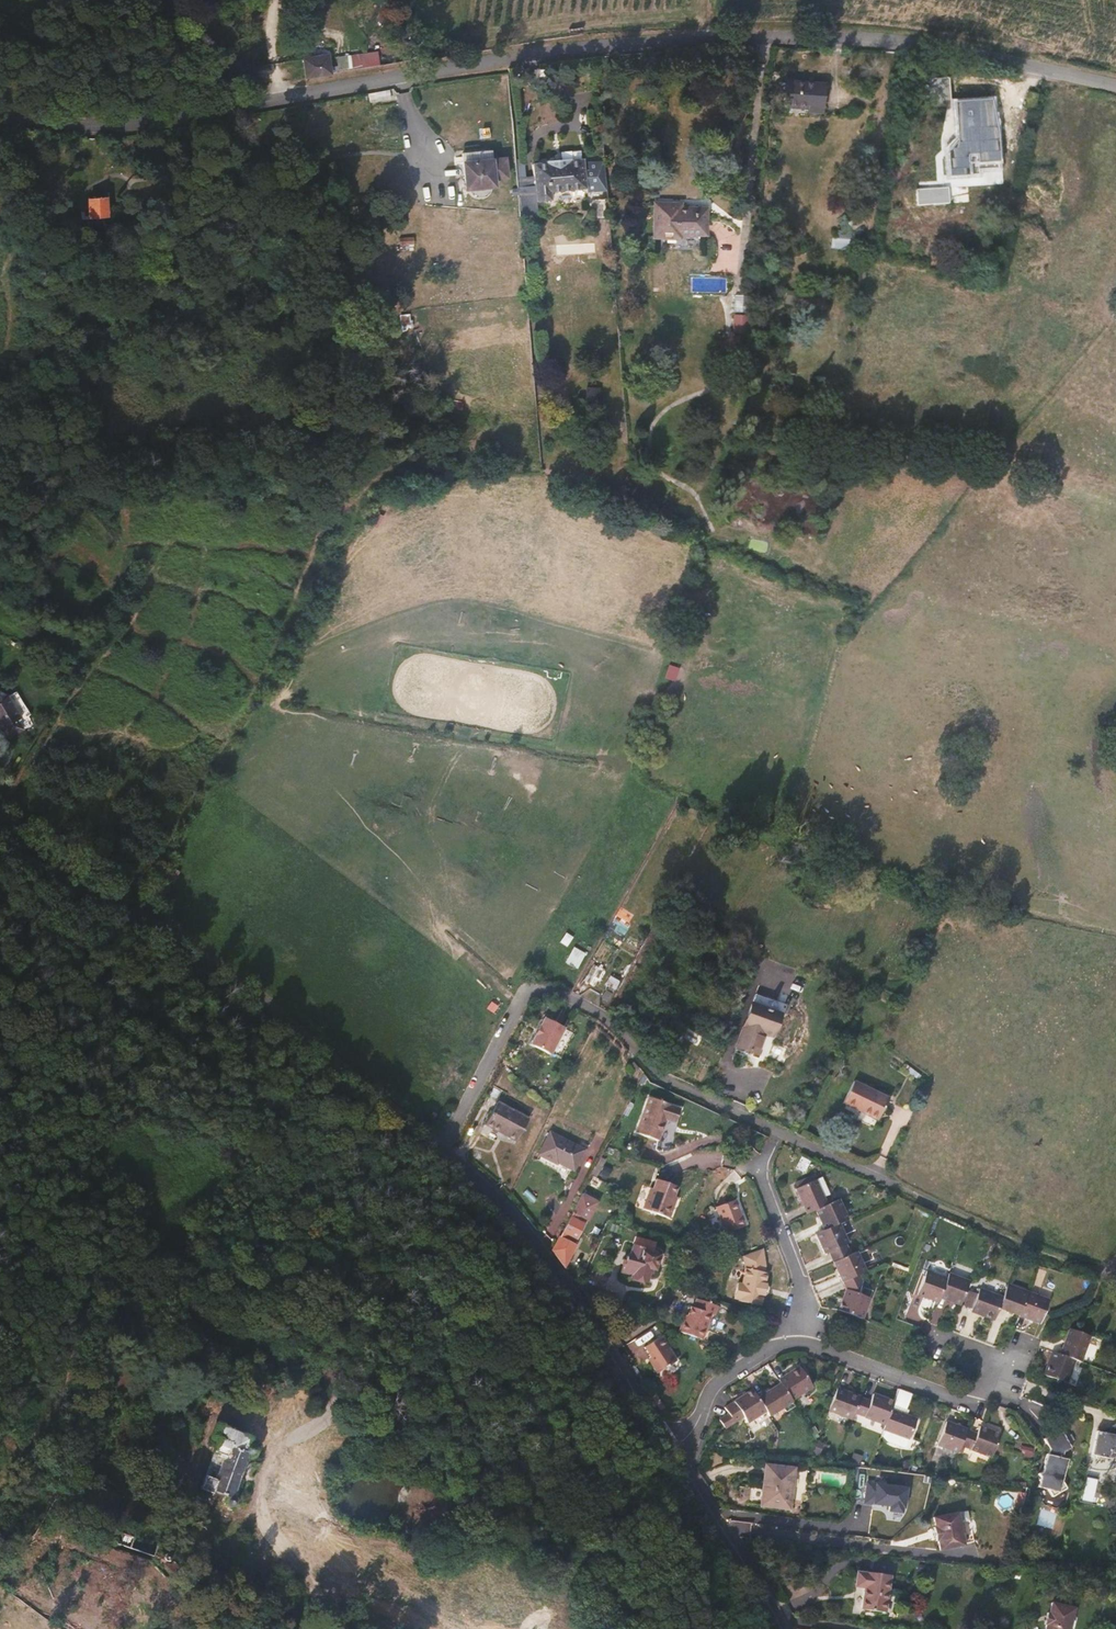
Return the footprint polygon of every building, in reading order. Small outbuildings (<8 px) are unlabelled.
[(329,59),(327,48),(314,50),(313,46),(301,48),(303,61),(306,78),(331,74),(329,59)] [(329,59),(331,74),(374,67),(372,53),(329,59)] [(823,110),(824,79),(784,76),(783,102),(808,104),(808,109),(823,110)] [(982,117),(993,116),(991,99),(952,101),(956,150),(983,147),(982,130),(989,129),(988,122),(982,122),(982,117)] [(1034,121),(1037,100),(1027,99),(1023,119),(1034,121)] [(489,195),(489,189),(495,188),(495,181),(508,179),(505,158),(493,159),(492,151),(464,154),(468,195),(479,200),(489,195)] [(588,188),(586,157),(571,159),(571,157),(545,159),(545,162),(533,162),(536,200),(551,199),(551,190),(588,188)] [(101,220),(101,201),(84,201),(84,221),(101,220)] [(708,237),(708,210),(679,209),(679,204),(652,203),(653,240),(679,241),(679,237),(708,237)] [(413,242),(412,234),(396,236),(397,242),(413,242)] [(848,249),(848,234),(831,234),(830,249),(848,249)] [(728,332),(736,335),(741,319),(733,316),(728,332)] [(376,513),(372,524),(380,527),(384,515),(376,513)] [(661,678),(671,683),(677,669),(667,664),(661,678)] [(0,693),(0,725),(11,740),(35,726),(32,720),(33,717),(17,692),(10,698),(0,693)] [(563,932),(558,942),(566,946),(571,936),(563,932)] [(572,946),(563,962),(575,969),(584,953),(572,946)] [(593,985),(601,970),(593,966),(584,981),(593,985)] [(602,987),(612,992),(618,981),(609,976),(602,987)] [(774,1037),(781,1014),(785,1016),(788,1005),(753,994),(736,1047),(757,1054),(764,1033),(774,1037)] [(487,1009),(496,1013),(500,1005),(491,1001),(487,1009)] [(554,1056),(567,1029),(546,1019),(533,1046),(554,1056)] [(877,1122),(886,1098),(850,1083),(840,1107),(877,1122)] [(676,1123),(681,1108),(649,1097),(636,1135),(660,1143),(668,1120),(676,1123)] [(516,1140),(518,1136),(527,1114),(494,1100),(484,1126),(516,1140)] [(566,1174),(574,1155),(563,1149),(541,1138),(530,1160),(548,1169),(549,1166),(566,1174)] [(806,1169),(808,1159),(798,1156),(795,1167),(806,1169)] [(823,1173),(816,1175),(814,1176),(812,1173),(797,1179),(799,1182),(797,1183),(807,1209),(815,1206),(827,1201),(824,1194),(830,1191),(823,1173)] [(673,1204),(680,1186),(661,1179),(657,1189),(653,1188),(645,1209),(671,1219),(676,1206),(673,1204)] [(587,1222),(598,1201),(581,1193),(571,1213),(583,1220),(587,1222)] [(848,1216),(840,1195),(827,1201),(815,1206),(823,1226),(839,1220),(848,1216)] [(744,1226),(735,1198),(716,1205),(725,1233),(744,1226)] [(572,1242),(583,1220),(571,1213),(552,1252),(564,1270),(576,1245),(572,1242)] [(847,1241),(839,1220),(823,1226),(815,1229),(824,1250),(826,1250),(830,1258),(849,1251),(845,1242),(847,1241)] [(866,1270),(856,1250),(854,1251),(836,1261),(831,1263),(843,1283),(859,1275),(866,1270)] [(647,1275),(652,1259),(626,1252),(623,1262),(620,1261),(615,1278),(624,1281),(624,1284),(638,1288),(643,1274),(647,1275)] [(764,1275),(765,1269),(763,1254),(742,1261),(745,1271),(741,1284),(737,1283),(734,1297),(738,1298),(738,1299),(760,1304),(761,1295),(764,1295),(765,1293),(766,1289),(766,1286),(764,1285),(766,1276),(764,1275)] [(936,1295),(943,1276),(923,1270),(915,1293),(935,1300),(936,1295)] [(958,1303),(966,1278),(945,1271),(943,1276),(936,1295),(958,1303)] [(870,1298),(860,1294),(863,1283),(859,1275),(843,1283),(846,1289),(838,1310),(863,1318),(870,1298)] [(1016,1315),(1025,1289),(1004,1281),(998,1299),(994,1308),(1016,1315)] [(1038,1323),(1047,1297),(1025,1289),(1016,1315),(1038,1323)] [(994,1308),(998,1299),(976,1292),(974,1297),(966,1294),(960,1310),(969,1313),(968,1316),(989,1323),(994,1308)] [(699,1342),(709,1313),(713,1314),(717,1305),(691,1296),(688,1304),(685,1303),(675,1333),(699,1342)] [(1091,1331),(1068,1322),(1057,1348),(1074,1355),(1079,1358),(1091,1331)] [(675,1361),(659,1336),(641,1347),(648,1357),(645,1359),(654,1375),(675,1361)] [(1065,1375),(1074,1355),(1057,1348),(1050,1345),(1041,1366),(1065,1375)] [(816,1395),(800,1368),(779,1381),(782,1385),(796,1406),(796,1407),(816,1395)] [(796,1406),(782,1385),(759,1399),(772,1421),(796,1406)] [(852,1415),(858,1398),(833,1389),(825,1413),(850,1421),(852,1415)] [(759,1399),(754,1391),(734,1404),(725,1409),(729,1417),(735,1426),(743,1422),(748,1428),(766,1417),(769,1422),(772,1421),(759,1399)] [(891,1409),(894,1401),(870,1394),(867,1402),(858,1398),(852,1415),(886,1426),(891,1409)] [(672,1411),(678,1408),(673,1395),(667,1398),(672,1411)] [(911,1440),(919,1418),(891,1409),(886,1426),(884,1430),(911,1440)] [(735,1426),(729,1417),(721,1422),(726,1431),(735,1426)] [(958,1446),(964,1428),(944,1422),(935,1448),(955,1454),(958,1446)] [(1115,1443),(1115,1437),(1115,1423),(1100,1435),(1091,1434),(1086,1457),(1093,1458),(1092,1461),(1105,1461),(1106,1454),(1113,1455),(1115,1450),(1115,1443)] [(247,1444),(249,1437),(215,1425),(211,1437),(216,1439),(198,1491),(227,1501),(228,1505),(230,1507),(233,1506),(236,1504),(236,1502),(236,1500),(235,1499),(232,1497),(246,1455),(249,1454),(251,1453),(251,1451),(251,1449),(250,1446),(247,1444)] [(991,1457),(1000,1432),(978,1425),(976,1432),(964,1428),(958,1446),(991,1457)] [(1062,1482),(1067,1461),(1062,1460),(1063,1454),(1070,1450),(1059,1431),(1043,1441),(1048,1450),(1048,1456),(1046,1455),(1042,1473),(1038,1475),(1052,1499),(1067,1490),(1062,1482)] [(1019,1455),(1031,1457),(1032,1448),(1021,1446),(1019,1455)] [(790,1508),(794,1468),(765,1466),(761,1506),(790,1508)] [(1080,1501),(1092,1504),(1098,1479),(1087,1476),(1080,1501)] [(884,1506),(883,1512),(900,1514),(903,1485),(863,1480),(860,1503),(884,1506)] [(954,1510),(937,1513),(929,1515),(931,1524),(929,1524),(931,1538),(934,1538),(935,1547),(960,1543),(954,1510)] [(164,1543),(138,1535),(134,1547),(159,1556),(162,1550),(164,1543)] [(175,1564),(162,1550),(159,1556),(173,1576),(178,1572),(173,1567),(175,1564)] [(885,1614),(890,1576),(867,1574),(867,1572),(857,1572),(855,1588),(864,1590),(862,1612),(885,1614)] [(1073,1605),(1046,1599),(1039,1628),(1068,1628),(1073,1605)]
